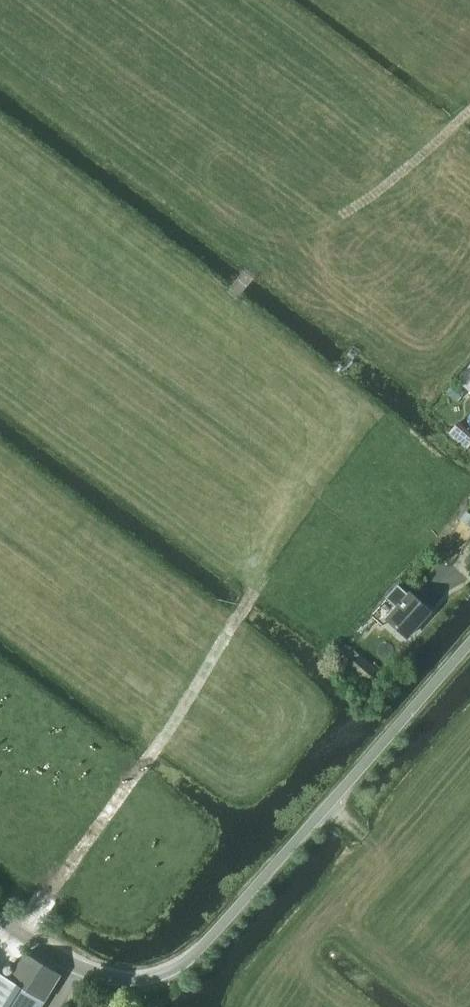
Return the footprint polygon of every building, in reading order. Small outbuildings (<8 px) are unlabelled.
[(411,595),(409,597),(398,587),(388,597),(400,607),(389,620),(407,636),(429,611),(411,595)] [(366,682),(377,670),(360,656),(349,668),(366,682)] [(61,974),(26,953),(10,979),(0,973),(0,1006),(41,1006),(61,974)]
